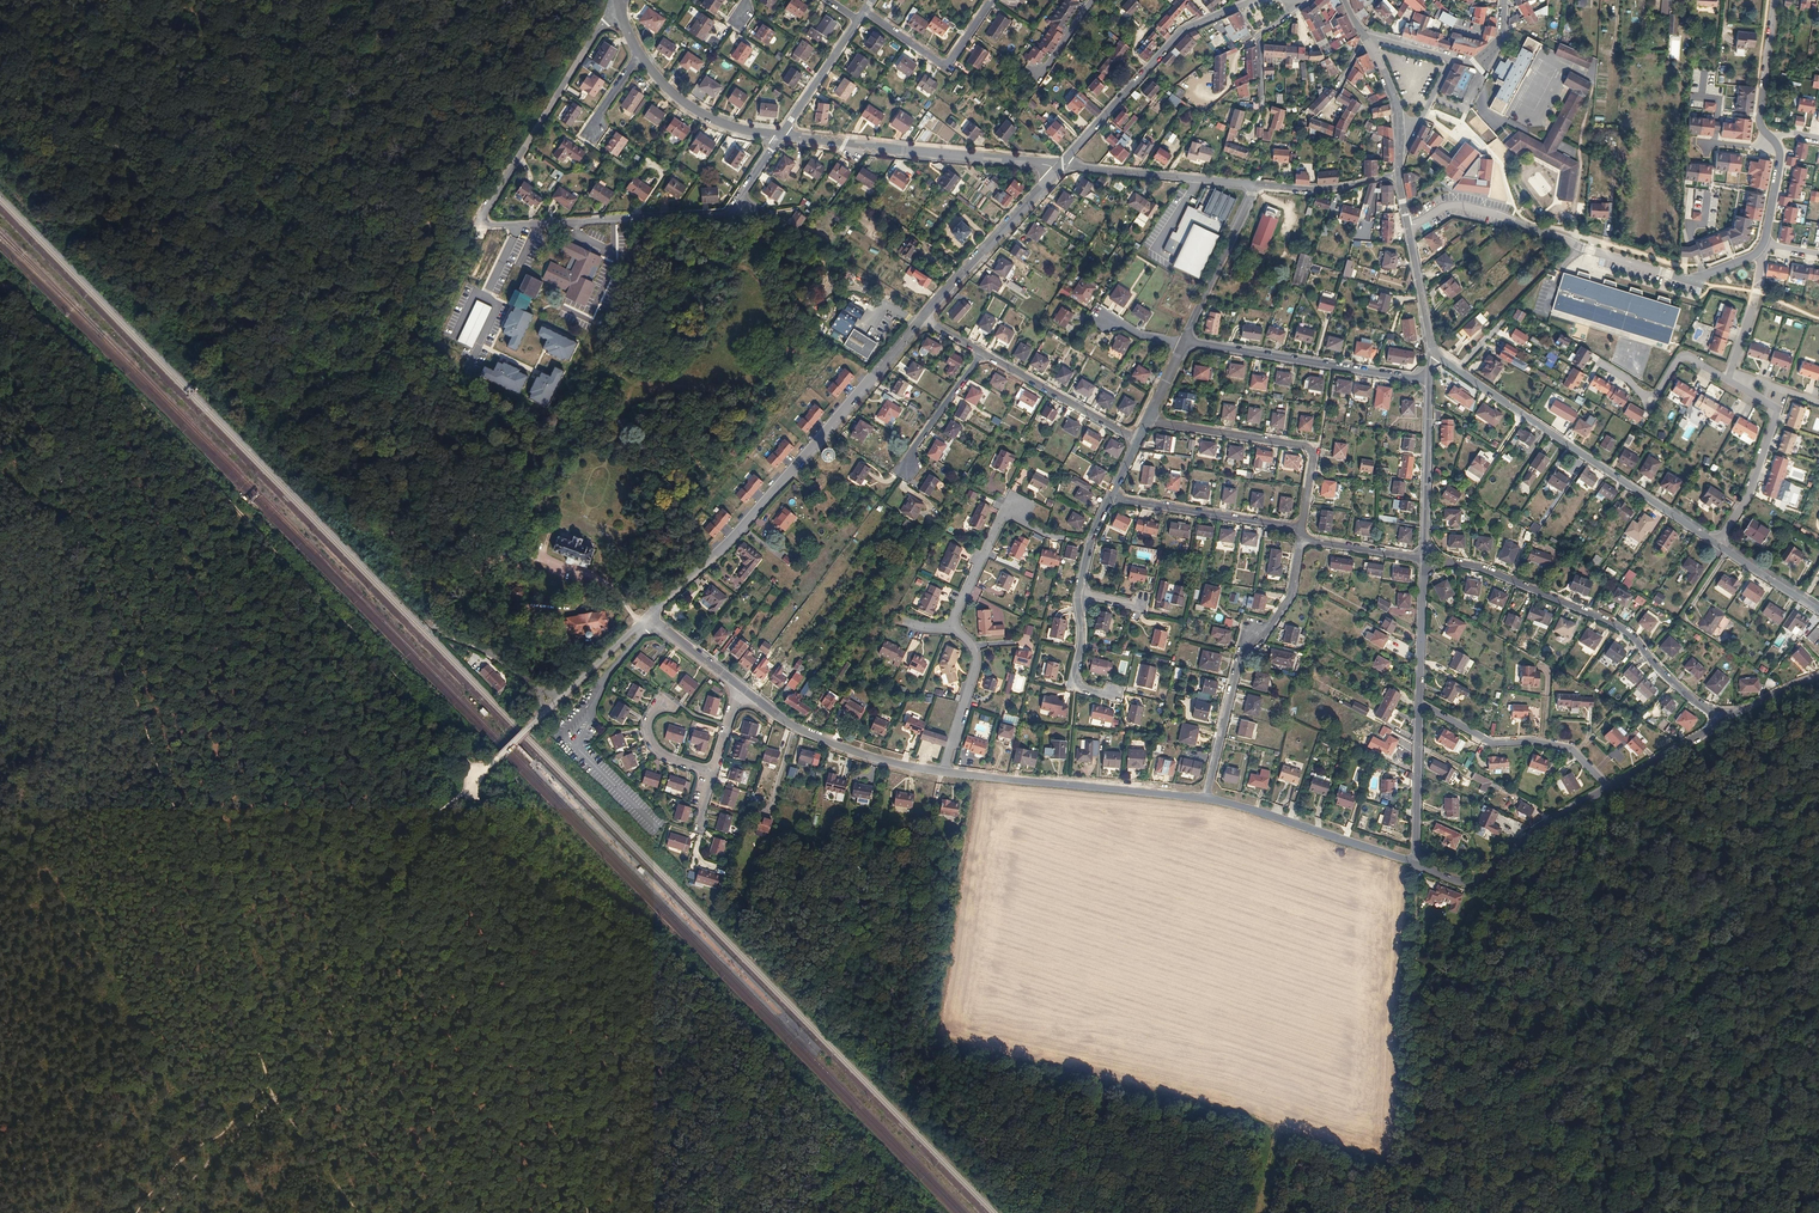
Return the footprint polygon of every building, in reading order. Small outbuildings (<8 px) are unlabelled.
[(720,5),(719,4),(721,0),(705,0),(701,6),(714,15),(720,5)] [(776,0),(761,0),(759,2),(769,10),(776,0)] [(805,9),(798,4),(799,3),(795,0),(791,0),(784,9),(798,19),(805,9)] [(1071,0),(1062,0),(1063,1),(1058,9),(1070,17),(1076,9),(1070,4),(1072,1),(1071,0)] [(1134,0),(1128,0),(1121,8),(1130,16),(1140,5),(1134,0)] [(1165,15),(1172,21),(1178,13),(1184,7),(1189,1),(1187,0),(1179,0),(1177,2),(1175,0),(1172,5),(1173,6),(1165,15)] [(1206,1),(1204,2),(1202,4),(1207,11),(1214,7),(1214,6),(1209,0),(1207,0),(1206,1)] [(1340,5),(1337,0),(1316,0),(1313,3),(1319,9),(1325,3),(1329,1),(1333,9),(1330,12),(1328,14),(1329,15),(1328,17),(1330,19),(1336,11),(1334,8),(1340,5)] [(1354,14),(1363,8),(1370,6),(1373,3),(1372,0),(1370,0),(1366,2),(1363,3),(1362,1),(1364,0),(1349,0),(1354,14)] [(1395,15),(1396,12),(1385,0),(1382,0),(1373,9),(1383,20),(1389,26),(1395,15)] [(1408,6),(1415,11),(1419,11),(1422,7),(1415,1),(1414,0),(1404,0),(1403,2),(1408,6)] [(1422,7),(1424,9),(1426,8),(1422,4),(1424,2),(1422,0),(1414,0),(1415,1),(1422,7)] [(1517,6),(1524,18),(1533,13),(1531,9),(1536,6),(1533,0),(1528,1),(1526,2),(1517,6)] [(1189,1),(1184,7),(1192,15),(1193,14),(1196,17),(1197,18),(1203,16),(1197,10),(1193,5),(1189,1)] [(1408,6),(1403,2),(1396,12),(1395,15),(1400,18),(1408,6)] [(1318,27),(1319,28),(1323,26),(1322,24),(1315,12),(1319,9),(1313,3),(1308,8),(1308,7),(1300,12),(1304,21),(1313,17),(1318,27)] [(1347,42),(1356,36),(1353,31),(1345,15),(1341,5),(1340,5),(1334,8),(1336,11),(1330,19),(1329,20),(1328,21),(1329,23),(1327,24),(1325,25),(1323,26),(1319,28),(1322,35),(1330,30),(1334,36),(1339,33),(1341,37),(1344,35),(1347,42)] [(1545,6),(1538,10),(1541,14),(1546,15),(1546,6),(1545,6)] [(921,34),(926,26),(928,24),(913,14),(916,10),(912,7),(904,18),(908,21),(906,24),(921,34)] [(1482,25),(1486,7),(1470,7),(1469,13),(1473,14),(1472,18),(1474,18),(1473,23),(1482,25)] [(1328,21),(1329,20),(1323,8),(1320,10),(1325,22),(1327,24),(1329,23),(1328,21)] [(1363,8),(1354,14),(1357,17),(1360,21),(1368,14),(1363,8)] [(1070,17),(1058,9),(1052,17),(1050,16),(1047,20),(1050,22),(1056,26),(1058,22),(1064,26),(1070,17)] [(1434,18),(1451,28),(1456,19),(1447,15),(1445,14),(1443,12),(1442,11),(1440,10),(1439,9),(1434,18)] [(664,21),(647,10),(639,23),(643,26),(644,25),(656,33),(664,21)] [(1417,27),(1427,30),(1428,28),(1431,28),(1434,20),(1428,18),(1429,18),(1428,18),(1429,13),(1424,11),(1417,27)] [(1241,43),(1252,37),(1246,28),(1237,12),(1225,18),(1229,24),(1224,27),(1233,42),(1239,39),(1241,43)] [(1405,23),(1400,37),(1413,40),(1417,27),(1422,15),(1416,13),(1412,22),(1412,25),(1405,23)] [(1533,13),(1524,18),(1528,26),(1537,21),(1533,13)] [(995,42),(1009,21),(998,14),(988,29),(989,30),(985,36),(995,42)] [(1669,14),(1668,17),(1668,34),(1676,35),(1677,15),(1672,14),(1669,14)] [(704,32),(706,33),(713,23),(701,15),(689,33),(699,39),(704,32)] [(1172,21),(1165,15),(1165,16),(1156,26),(1157,27),(1155,28),(1159,33),(1159,34),(1165,40),(1170,36),(1164,29),(1167,26),(1169,27),(1174,23),(1172,21)] [(1516,15),(1508,19),(1508,26),(1519,20),(1516,15)] [(806,35),(816,42),(821,36),(825,38),(835,23),(825,16),(815,31),(810,28),(806,35)] [(947,27),(940,22),(932,17),(928,24),(926,26),(941,36),(947,27)] [(940,22),(947,27),(951,30),(954,25),(943,17),(940,22)] [(1304,21),(1310,32),(1318,27),(1313,17),(1304,21)] [(1023,24),(1014,18),(1012,22),(1013,23),(1010,27),(1018,32),(1023,24)] [(1487,25),(1496,27),(1496,23),(1496,19),(1489,18),(1487,25)] [(1044,36),(1056,44),(1062,36),(1059,33),(1056,31),(1058,27),(1056,26),(1050,22),(1048,26),(1050,28),(1044,36)] [(774,33),(762,25),(753,38),(766,46),(774,33)] [(1482,33),(1488,35),(1493,36),(1496,27),(1487,25),(1486,27),(1484,26),(1482,33)] [(1322,52),(1326,50),(1330,47),(1329,45),(1325,38),(1324,38),(1322,35),(1319,28),(1318,27),(1310,32),(1317,45),(1320,49),(1322,52)] [(1427,30),(1417,27),(1413,40),(1425,44),(1439,48),(1441,40),(1442,35),(1427,30)] [(1195,31),(1187,34),(1193,41),(1200,37),(1195,31)] [(885,40),(873,32),(867,40),(869,41),(865,47),(875,54),(885,40)] [(1153,32),(1146,40),(1149,43),(1152,41),(1154,43),(1155,42),(1157,40),(1155,38),(1157,36),(1153,32)] [(1748,45),(1748,47),(1754,48),(1755,33),(1737,32),(1735,48),(1736,49),(1736,53),(1737,55),(1742,55),(1744,54),(1744,49),(1745,49),(1745,47),(1745,45),(1748,45)] [(1452,43),(1449,50),(1457,53),(1472,56),(1486,43),(1480,42),(1460,37),(1460,35),(1451,33),(1449,38),(1453,40),(1452,43)] [(1174,48),(1179,54),(1182,57),(1196,43),(1193,41),(1187,34),(1174,48)] [(1108,58),(1115,64),(1123,54),(1122,53),(1125,50),(1128,52),(1130,49),(1121,41),(1113,35),(1112,37),(1118,42),(1116,44),(1117,45),(1109,56),(1107,55),(1106,57),(1108,58)] [(1343,45),(1347,42),(1344,35),(1341,37),(1335,41),(1339,47),(1343,45)] [(1034,47),(1042,52),(1044,49),(1047,51),(1051,53),(1056,44),(1044,36),(1039,45),(1036,43),(1034,47)] [(1356,36),(1347,42),(1343,45),(1347,48),(1346,50),(1351,52),(1358,39),(1356,36)] [(1498,75),(1496,79),(1494,83),(1500,86),(1488,108),(1503,116),(1541,45),(1526,37),(1515,59),(1508,56),(1506,59),(1504,64),(1500,61),(1493,72),(1498,75)] [(676,48),(662,39),(655,50),(668,59),(676,48)] [(1149,43),(1146,40),(1136,51),(1138,55),(1145,48),(1149,43)] [(1441,40),(1439,48),(1449,50),(1452,43),(1447,42),(1441,40)] [(1145,48),(1149,53),(1150,52),(1149,51),(1155,44),(1154,43),(1152,41),(1149,43),(1145,48)] [(1237,44),(1239,44),(1240,43),(1239,41),(1233,45),(1230,41),(1226,43),(1230,50),(1234,48),(1237,47),(1237,44)] [(1330,47),(1333,51),(1339,47),(1335,41),(1329,45),(1330,47)] [(812,49),(802,42),(790,58),(797,63),(799,59),(803,62),(812,49)] [(736,52),(732,58),(741,65),(751,50),(741,43),(735,51),(736,52)] [(1209,43),(1206,45),(1212,52),(1215,50),(1209,43)] [(600,74),(603,69),(602,68),(607,59),(609,61),(615,51),(604,44),(593,63),(594,63),(591,68),(591,70),(598,74),(600,74)] [(1587,69),(1592,58),(1581,53),(1573,50),(1560,44),(1559,44),(1554,55),(1587,69)] [(1270,64),(1272,64),(1272,58),(1273,49),(1273,46),(1263,45),(1262,54),(1262,57),(1263,62),(1270,62),(1270,64)] [(988,53),(977,46),(973,52),(974,53),(967,63),(977,69),(988,53)] [(1028,61),(1030,63),(1033,59),(1036,61),(1039,63),(1045,55),(1042,52),(1034,47),(1033,46),(1027,55),(1025,53),(1022,58),(1028,61)] [(1234,86),(1235,88),(1240,85),(1245,84),(1248,83),(1247,80),(1257,79),(1256,63),(1255,46),(1245,50),(1245,52),(1247,75),(1232,81),(1233,84),(1231,84),(1232,86),(1234,86)] [(1284,59),(1284,58),(1285,47),(1273,46),(1273,49),(1272,58),(1275,58),(1275,60),(1279,61),(1279,58),(1284,59)] [(1285,58),(1285,69),(1291,69),(1291,67),(1298,67),(1297,63),(1299,60),(1303,60),(1304,52),(1304,48),(1292,47),(1291,59),(1285,58)] [(1145,48),(1138,55),(1145,61),(1151,54),(1149,53),(1145,48)] [(1169,53),(1175,58),(1179,54),(1174,48),(1169,53)] [(1234,48),(1230,50),(1223,53),(1216,56),(1214,57),(1214,72),(1214,74),(1213,94),(1218,93),(1223,90),(1223,89),(1223,87),(1224,85),(1226,85),(1226,79),(1224,79),(1224,71),(1225,57),(1230,55),(1236,52),(1234,48)] [(1309,52),(1308,60),(1318,61),(1323,59),(1320,52),(1314,53),(1309,52)] [(702,64),(687,53),(679,65),(686,70),(689,66),(697,71),(702,64)] [(1169,53),(1161,62),(1166,67),(1175,58),(1169,53)] [(852,66),(848,72),(856,78),(867,61),(857,54),(850,65),(852,66)] [(1356,58),(1364,72),(1366,75),(1374,71),(1366,54),(1356,58)] [(908,76),(916,65),(910,61),(909,63),(907,61),(902,58),(896,67),(908,76)] [(1100,74),(1105,77),(1115,64),(1108,58),(1097,71),(1100,74)] [(1335,68),(1328,58),(1322,61),(1325,66),(1330,79),(1338,72),(1335,68)] [(1357,72),(1362,76),(1364,72),(1354,62),(1352,67),(1357,72)] [(1335,68),(1338,72),(1340,75),(1344,67),(1337,63),(1335,68)] [(1459,76),(1464,66),(1454,64),(1450,71),(1449,71),(1444,80),(1445,81),(1439,92),(1449,96),(1454,85),(1455,86),(1460,76),(1459,76)] [(1352,67),(1346,80),(1353,86),(1355,83),(1358,79),(1359,80),(1362,77),(1362,76),(1357,72),(1352,67)] [(1051,68),(1050,70),(1057,76),(1058,75),(1051,68)] [(1271,81),(1273,81),(1273,68),(1270,68),(1263,68),(1263,75),(1271,75),(1271,81)] [(792,88),(800,76),(791,69),(782,81),(792,88)] [(1008,69),(1006,73),(1014,79),(1017,76),(1008,69)] [(706,75),(715,79),(718,74),(709,70),(706,75)] [(1568,159),(1562,155),(1554,151),(1590,84),(1569,72),(1562,84),(1572,89),(1542,145),(1518,132),(1504,145),(1513,154),(1519,148),(1562,171),(1558,200),(1571,202),(1577,164),(1568,159)] [(1100,74),(1095,79),(1100,83),(1105,77),(1100,74)] [(579,89),(593,98),(604,83),(593,75),(590,80),(586,78),(579,89)] [(932,82),(923,76),(917,85),(930,94),(937,84),(933,81),(932,82)] [(714,98),(721,88),(706,77),(698,88),(714,98)] [(845,100),(854,86),(843,79),(834,93),(845,100)] [(1103,87),(1100,83),(1095,79),(1087,88),(1095,96),(1103,87)] [(1142,94),(1151,102),(1157,96),(1154,94),(1159,88),(1152,82),(1142,94)] [(1240,85),(1235,88),(1239,99),(1241,98),(1242,100),(1243,101),(1247,100),(1248,99),(1248,97),(1245,84),(1240,85)] [(889,93),(891,90),(884,85),(882,89),(889,93)] [(956,96),(961,88),(957,85),(951,93),(956,96)] [(1321,94),(1329,101),(1332,97),(1334,95),(1336,92),(1331,89),(1332,88),(1329,86),(1326,89),(1321,94)] [(1749,112),(1752,113),(1754,93),(1755,87),(1738,86),(1735,111),(1745,112),(1749,112)] [(1173,95),(1180,100),(1185,92),(1178,87),(1173,95)] [(1318,97),(1326,104),(1329,101),(1321,94),(1326,89),(1325,88),(1322,89),(1317,90),(1316,90),(1318,97)] [(1350,100),(1351,99),(1352,97),(1342,88),(1339,94),(1350,100)] [(739,109),(747,98),(734,89),(727,101),(739,109)] [(629,99),(622,108),(631,114),(642,97),(632,90),(627,98),(629,99)] [(1134,91),(1130,96),(1135,101),(1140,95),(1134,91)] [(1374,96),(1377,100),(1385,97),(1383,91),(1374,96)] [(1074,97),(1083,106),(1088,100),(1079,92),(1078,93),(1074,97)] [(1171,94),(1170,96),(1168,99),(1177,106),(1179,103),(1181,100),(1180,100),(1173,95),(1171,94)] [(1342,108),(1344,110),(1350,100),(1339,94),(1335,100),(1344,106),(1342,108)] [(1276,104),(1284,104),(1284,95),(1275,95),(1276,104)] [(1366,96),(1364,98),(1370,104),(1377,100),(1374,96),(1372,97),(1368,99),(1366,96)] [(1075,114),(1082,106),(1083,106),(1074,97),(1066,106),(1068,107),(1070,110),(1075,114)] [(1311,113),(1314,116),(1326,104),(1318,97),(1311,104),(1305,110),(1310,114),(1311,113)] [(620,107),(622,108),(629,99),(627,98),(620,107)] [(1815,101),(1799,98),(1797,110),(1812,113),(1815,101)] [(1339,119),(1348,124),(1355,111),(1357,109),(1359,110),(1361,106),(1351,99),(1350,100),(1344,110),(1339,119)] [(1029,100),(1026,105),(1032,110),(1036,106),(1029,100)] [(1083,106),(1082,106),(1096,118),(1098,115),(1101,112),(1088,100),(1083,106)] [(1715,103),(1705,102),(1704,109),(1714,111),(1715,103)] [(826,124),(828,105),(817,103),(816,113),(815,113),(814,122),(826,124)] [(581,110),(572,104),(570,108),(569,108),(560,122),(569,128),(579,114),(578,114),(581,110)] [(775,118),(776,107),(760,105),(758,116),(775,118)] [(1128,111),(1121,105),(1118,108),(1122,112),(1125,114),(1128,111)] [(1370,109),(1371,116),(1371,119),(1376,118),(1390,115),(1389,105),(1370,109)] [(654,111),(655,109),(651,106),(643,118),(657,127),(663,117),(654,111)] [(876,126),(883,116),(868,106),(860,117),(864,119),(865,119),(876,126)] [(1267,134),(1265,141),(1269,141),(1273,130),(1281,132),(1281,129),(1279,128),(1284,111),(1277,109),(1271,107),(1270,110),(1274,111),(1270,126),(1267,134)] [(1229,128),(1237,130),(1238,131),(1244,112),(1234,110),(1229,128)] [(900,129),(900,130),(904,133),(912,121),(899,112),(892,123),(900,129)] [(1125,114),(1122,112),(1113,121),(1118,126),(1121,123),(1123,125),(1128,120),(1126,118),(1127,116),(1125,114)] [(1040,118),(1037,115),(1035,117),(1039,120),(1043,123),(1044,122),(1040,118)] [(923,116),(917,125),(921,128),(927,119),(923,116)] [(1805,118),(1796,116),(1794,125),(1803,126),(1805,118)] [(1713,120),(1688,117),(1687,133),(1711,136),(1712,130),(1713,121),(1713,120)] [(927,129),(937,135),(944,124),(934,118),(927,129)] [(1748,140),(1751,120),(1748,119),(1744,119),(1735,118),(1734,124),(1722,122),(1721,131),(1720,137),(1748,140)] [(666,131),(668,132),(680,140),(682,141),(689,130),(673,119),(666,131)] [(956,124),(949,119),(946,123),(952,128),(956,124)] [(1318,131),(1321,123),(1311,119),(1310,119),(1308,126),(1308,128),(1309,129),(1315,131),(1318,131)] [(1335,129),(1333,140),(1339,141),(1346,143),(1347,139),(1343,137),(1345,131),(1348,124),(1339,119),(1335,128),(1335,129)] [(984,133),(972,124),(969,121),(960,132),(973,141),(977,136),(976,135),(977,133),(978,135),(981,137),(984,133)] [(1015,129),(1005,121),(995,134),(999,137),(998,138),(1001,141),(1002,140),(1005,142),(1015,129)] [(1722,122),(1713,121),(1712,130),(1721,131),(1722,122)] [(1050,127),(1061,137),(1066,132),(1054,122),(1053,123),(1050,127)] [(1223,131),(1226,125),(1218,122),(1215,127),(1223,131)] [(1364,125),(1362,129),(1366,131),(1369,132),(1372,125),(1366,122),(1364,125)] [(1056,142),(1061,137),(1050,127),(1048,125),(1046,123),(1044,125),(1046,127),(1045,129),(1047,130),(1045,132),(1056,142)] [(1324,134),(1327,125),(1321,123),(1318,131),(1324,134)] [(946,125),(938,134),(945,140),(953,131),(946,125)] [(1333,127),(1327,125),(1324,134),(1332,137),(1333,133),(1331,133),(1333,127)] [(1416,136),(1417,137),(1423,142),(1420,147),(1430,156),(1433,152),(1431,150),(1425,144),(1428,138),(1428,137),(1425,135),(1427,132),(1428,129),(1422,125),(1416,136)] [(1378,136),(1392,142),(1391,129),(1382,126),(1378,127),(1378,136)] [(1229,128),(1225,143),(1228,144),(1226,152),(1244,159),(1245,156),(1247,152),(1248,150),(1231,144),(1233,135),(1235,135),(1237,130),(1229,128)] [(919,139),(924,142),(929,133),(924,130),(919,139)] [(680,140),(668,132),(667,134),(672,138),(671,140),(677,144),(680,140)] [(627,141),(616,134),(605,150),(615,157),(627,141)] [(1166,134),(1160,144),(1161,145),(1164,140),(1171,144),(1176,137),(1171,134),(1170,136),(1166,134)] [(1380,155),(1380,157),(1382,157),(1382,161),(1392,161),(1392,142),(1378,136),(1372,134),(1370,138),(1377,141),(1378,140),(1380,141),(1382,141),(1382,155),(1380,155)] [(1425,144),(1431,150),(1433,152),(1436,149),(1443,140),(1435,134),(1432,138),(1429,136),(1428,137),(1428,138),(1425,144)] [(715,145),(699,135),(689,150),(696,155),(699,151),(707,156),(715,145)] [(1104,140),(1113,147),(1114,145),(1117,142),(1113,138),(1109,135),(1104,140)] [(1117,142),(1114,145),(1115,146),(1113,148),(1109,154),(1120,163),(1128,154),(1122,149),(1129,140),(1123,135),(1121,137),(1117,142)] [(1423,142),(1417,137),(1408,153),(1415,157),(1420,147),(1423,142)] [(1139,143),(1133,154),(1133,155),(1136,157),(1137,157),(1139,156),(1143,159),(1152,145),(1142,139),(1139,143)] [(584,154),(564,141),(553,157),(562,163),(566,157),(577,164),(584,154)] [(1807,144),(1797,142),(1795,153),(1794,157),(1795,157),(1804,159),(1807,144)] [(1440,182),(1451,191),(1480,194),(1481,190),(1488,191),(1492,160),(1487,159),(1483,159),(1484,155),(1479,155),(1479,154),(1466,144),(1464,147),(1461,145),(1450,160),(1444,168),(1441,172),(1445,175),(1440,182)] [(1212,151),(1199,147),(1196,158),(1208,162),(1212,151)] [(744,155),(734,149),(724,163),(734,169),(744,155)] [(1170,156),(1166,154),(1159,149),(1153,157),(1164,165),(1170,156)] [(1433,152),(1430,156),(1429,157),(1444,168),(1450,160),(1436,149),(1433,152)] [(1272,161),(1278,161),(1282,162),(1282,163),(1287,164),(1288,151),(1272,150),(1272,161)] [(1740,156),(1716,153),(1714,167),(1714,169),(1738,172),(1740,156)] [(794,164),(788,160),(787,162),(782,159),(772,174),(783,181),(794,164)] [(1757,163),(1749,161),(1747,174),(1751,174),(1749,186),(1765,189),(1767,176),(1770,161),(1758,159),(1757,163)] [(823,169),(810,160),(803,171),(816,180),(823,169)] [(1363,161),(1363,178),(1376,175),(1376,161),(1363,161)] [(1710,166),(1685,163),(1684,179),(1689,180),(1696,181),(1708,182),(1710,169),(1710,166)] [(838,180),(842,183),(849,173),(841,167),(841,168),(836,165),(828,177),(837,182),(838,180)] [(1806,169),(1793,167),(1790,182),(1801,184),(1803,184),(1806,169)] [(555,168),(550,176),(559,181),(563,172),(555,168)] [(868,174),(869,174),(861,169),(855,178),(870,188),(876,179),(868,174)] [(949,194),(959,179),(947,170),(937,185),(938,186),(949,194)] [(895,171),(888,181),(902,190),(909,181),(895,171)] [(1316,173),(1316,185),(1337,183),(1338,171),(1316,173)] [(1295,175),(1294,184),(1308,185),(1308,176),(1305,176),(1306,173),(1300,172),(1299,173),(1299,175),(1295,175)] [(1403,181),(1413,181),(1412,174),(1410,173),(1403,174),(1403,181)] [(990,180),(996,185),(999,182),(993,177),(990,180)] [(1100,177),(1095,183),(1101,188),(1106,181),(1100,177)] [(651,191),(633,179),(627,189),(644,201),(651,191)] [(989,190),(993,185),(985,179),(982,184),(989,190)] [(1083,179),(1074,193),(1083,198),(1091,185),(1083,179)] [(685,189),(671,180),(664,190),(678,200),(685,189)] [(1696,181),(1689,180),(1688,188),(1695,189),(1696,181)] [(1022,188),(1013,181),(1010,186),(1008,184),(1006,186),(1008,188),(1006,191),(1015,198),(1022,188)] [(1413,181),(1403,181),(1407,199),(1413,196),(1416,194),(1413,181)] [(1789,182),(1786,197),(1787,197),(1798,199),(1801,184),(1790,182),(1789,182)] [(529,192),(531,189),(522,183),(515,194),(524,200),(522,202),(531,208),(532,205),(537,209),(543,200),(529,192)] [(783,192),(783,191),(770,183),(763,194),(775,203),(776,202),(779,205),(782,200),(785,193),(783,192)] [(1375,183),(1367,185),(1362,204),(1368,206),(1369,205),(1372,192),(1374,188),(1375,183)] [(613,195),(596,184),(589,196),(595,200),(596,199),(607,206),(613,195)] [(1381,193),(1392,192),(1392,186),(1384,186),(1384,184),(1380,184),(1378,185),(1378,189),(1377,189),(1376,193),(1381,193)] [(559,188),(552,199),(561,205),(562,204),(570,210),(578,197),(574,194),(572,197),(559,188)] [(707,202),(717,201),(716,189),(701,190),(702,203),(707,203),(707,202)] [(1702,197),(1696,197),(1696,189),(1688,189),(1688,197),(1695,197),(1695,204),(1702,204),(1702,197)] [(1235,200),(1213,190),(1202,214),(1222,223),(1223,221),(1224,221),(1235,200)] [(1012,199),(1002,191),(1000,194),(997,192),(992,198),(1005,208),(1012,199)] [(1063,192),(1055,204),(1065,211),(1073,199),(1072,198),(1073,196),(1070,195),(1069,196),(1063,192)] [(1134,195),(1130,192),(1126,199),(1129,201),(1134,195)] [(1381,205),(1384,205),(1392,205),(1392,192),(1381,193),(1381,202),(1381,205)] [(1732,228),(1719,233),(1723,241),(1728,239),(1731,246),(1747,240),(1751,219),(1759,221),(1761,208),(1764,196),(1747,193),(1743,217),(1735,216),(1732,228)] [(1139,212),(1146,202),(1134,194),(1134,195),(1129,201),(1127,205),(1139,212)] [(1321,196),(1320,196),(1319,199),(1315,198),(1312,205),(1328,210),(1330,203),(1326,201),(1327,198),(1321,196)] [(1151,205),(1146,202),(1139,212),(1136,218),(1133,222),(1142,228),(1145,224),(1156,206),(1152,203),(1151,205)] [(1375,207),(1375,208),(1381,209),(1380,212),(1384,212),(1384,205),(1381,205),(1381,202),(1379,202),(1379,204),(1376,204),(1375,207)] [(1590,204),(1589,217),(1596,218),(1596,217),(1600,217),(1600,218),(1607,218),(1607,203),(1601,203),(1601,204),(1590,204)] [(1369,218),(1370,218),(1371,215),(1369,215),(1369,212),(1371,212),(1371,208),(1368,206),(1362,204),(1351,241),(1360,242),(1361,235),(1357,234),(1361,222),(1362,222),(1363,218),(1368,220),(1369,218)] [(1355,224),(1359,211),(1342,205),(1338,219),(1355,224)] [(1202,209),(1198,206),(1196,209),(1195,210),(1187,206),(1177,228),(1175,233),(1172,232),(1163,251),(1176,258),(1173,266),(1198,278),(1217,237),(1216,236),(1222,223),(1202,214),(1201,213),(1201,211),(1202,209)] [(1786,206),(1785,206),(1782,221),(1794,224),(1797,208),(1786,206)] [(1049,207),(1041,220),(1050,226),(1058,213),(1059,211),(1052,207),(1051,209),(1049,207)] [(1264,215),(1275,219),(1278,211),(1267,207),(1264,215)] [(1074,217),(1067,212),(1065,215),(1072,220),(1074,217)] [(1700,213),(1692,212),(1691,219),(1699,220),(1700,213)] [(1275,219),(1264,215),(1262,214),(1249,249),(1263,254),(1277,220),(1275,219)] [(1391,214),(1383,214),(1383,220),(1381,220),(1381,236),(1383,236),(1383,243),(1386,244),(1391,244),(1391,237),(1393,237),(1393,221),(1391,221),(1391,214)] [(795,222),(792,227),(797,231),(803,221),(797,217),(794,221),(795,222)] [(970,231),(961,222),(950,233),(955,238),(954,238),(961,245),(965,239),(964,238),(970,231)] [(1033,224),(1025,236),(1036,243),(1044,230),(1037,226),(1035,225),(1033,224)] [(1791,228),(1781,226),(1778,241),(1788,243),(1789,238),(1792,238),(1793,233),(1790,232),(1791,228)] [(1133,229),(1130,227),(1119,244),(1122,246),(1133,229)] [(1441,245),(1432,232),(1423,238),(1432,252),(1441,245)] [(1717,234),(1694,243),(1695,244),(1698,253),(1700,258),(1723,249),(1721,242),(1717,234)] [(897,253),(908,259),(918,244),(911,239),(904,249),(901,247),(897,253)] [(1135,253),(1139,246),(1135,243),(1130,252),(1134,254),(1135,253)] [(565,296),(572,301),(584,306),(593,286),(589,284),(600,260),(566,244),(562,252),(573,258),(566,273),(551,265),(544,280),(568,291),(565,296)] [(1688,247),(1685,247),(1689,257),(1698,253),(1695,244),(1688,247)] [(1067,255),(1073,246),(1070,245),(1064,254),(1067,256),(1067,255)] [(1015,246),(1009,254),(1018,260),(1022,255),(1026,258),(1028,254),(1015,246)] [(1685,247),(1680,247),(1679,256),(1689,257),(1685,247)] [(1312,255),(1303,253),(1303,255),(1300,254),(1292,282),(1293,282),(1293,283),(1298,285),(1299,283),(1304,285),(1312,255)] [(1396,255),(1384,253),(1381,269),(1388,271),(1388,268),(1393,269),(1396,255)] [(1444,253),(1434,260),(1436,263),(1435,264),(1437,267),(1438,266),(1443,272),(1447,269),(1447,270),(1450,269),(1450,267),(1452,265),(1450,261),(1451,260),(1448,256),(1447,257),(1444,253)] [(1001,259),(993,271),(1007,280),(1012,272),(1010,271),(1011,270),(1010,269),(1012,265),(1001,259)] [(1347,260),(1342,276),(1350,278),(1352,270),(1349,269),(1351,262),(1347,260)] [(1787,268),(1766,264),(1764,276),(1785,280),(1787,268)] [(1806,279),(1808,268),(1791,265),(1789,276),(1806,279)] [(925,288),(930,280),(912,268),(908,274),(911,277),(912,275),(919,280),(917,283),(918,284),(920,285),(919,287),(922,289),(923,287),(925,288)] [(1808,268),(1806,279),(1815,281),(1815,283),(1818,284),(1818,270),(1808,268)] [(1555,277),(1557,271),(1550,269),(1545,274),(1555,277)] [(1575,277),(1562,273),(1551,309),(1667,345),(1679,309),(1669,305),(1669,299),(1657,295),(1656,301),(1641,297),(1641,290),(1629,287),(1628,293),(1615,289),(1615,283),(1603,279),(1602,285),(1589,281),(1589,275),(1577,271),(1575,277)] [(1000,281),(993,276),(991,279),(986,275),(979,287),(989,293),(992,289),(996,292),(1001,285),(998,283),(1000,281)] [(532,295),(535,297),(542,283),(526,276),(518,292),(515,291),(509,303),(515,306),(513,311),(511,310),(503,326),(505,327),(502,332),(512,336),(507,346),(516,350),(533,315),(525,311),(531,299),(532,295)] [(1439,287),(1449,299),(1461,290),(1450,278),(1439,287)] [(1098,287),(1091,282),(1089,285),(1081,280),(1072,295),(1087,305),(1098,287)] [(1025,291),(1009,281),(1006,285),(1023,296),(1025,291)] [(1053,288),(1059,291),(1061,287),(1056,283),(1053,288)] [(1059,291),(1058,293),(1060,294),(1066,298),(1071,291),(1063,285),(1061,287),(1059,291)] [(1130,295),(1117,286),(1109,299),(1122,308),(1130,295)] [(1390,297),(1383,295),(1380,294),(1377,303),(1374,302),(1375,296),(1371,295),(1368,307),(1385,312),(1390,297)] [(1317,308),(1331,312),(1334,300),(1320,296),(1317,308)] [(1470,310),(1461,299),(1452,306),(1461,317),(1470,310)] [(492,307),(477,300),(458,341),(473,348),(492,307)] [(860,317),(865,310),(849,300),(845,308),(858,316),(860,317)] [(970,307),(963,301),(960,304),(960,303),(948,316),(956,323),(970,307)] [(1137,305),(1131,313),(1145,322),(1150,314),(1137,305)] [(838,315),(853,324),(858,316),(845,308),(843,307),(838,315)] [(1716,329),(1728,333),(1736,311),(1724,307),(1720,319),(1717,318),(1714,328),(1716,329)] [(1065,323),(1066,324),(1072,315),(1061,308),(1052,321),(1062,327),(1065,323)] [(1519,322),(1524,314),(1517,310),(1512,318),(1519,322)] [(1204,333),(1216,335),(1220,314),(1209,312),(1208,318),(1207,318),(1204,333)] [(1486,321),(1479,313),(1462,329),(1470,337),(1486,321)] [(853,324),(838,315),(831,327),(848,337),(853,329),(854,328),(852,327),(853,324)] [(978,327),(982,330),(988,333),(995,321),(985,315),(978,327)] [(1416,340),(1414,330),(1413,330),(1412,326),(1414,326),(1413,319),(1401,320),(1404,337),(1406,337),(1407,341),(1416,340)] [(1550,329),(1540,322),(1538,326),(1548,332),(1550,329)] [(547,339),(543,347),(548,350),(547,353),(564,360),(565,359),(569,361),(579,342),(542,324),(537,335),(547,339)] [(1000,325),(994,336),(1007,344),(1013,332),(1000,325)] [(1261,328),(1243,325),(1241,338),(1259,341),(1261,328)] [(1091,327),(1085,337),(1089,339),(1095,329),(1093,328),(1091,327)] [(1269,327),(1266,337),(1281,342),(1285,332),(1269,327)] [(1313,331),(1296,327),(1293,339),(1310,343),(1313,331)] [(848,337),(843,345),(866,360),(876,344),(853,329),(848,337)] [(1527,337),(1515,329),(1509,338),(1521,345),(1527,337)] [(1720,354),(1728,333),(1716,329),(1711,343),(1710,343),(1708,344),(1707,347),(1709,350),(1720,354)] [(1129,341),(1118,335),(1111,349),(1123,354),(1129,341)] [(1559,335),(1556,340),(1558,342),(1556,345),(1564,349),(1569,340),(1559,335)] [(1342,340),(1326,336),(1325,340),(1327,341),(1325,348),(1339,352),(1342,340)] [(1558,352),(1531,337),(1529,340),(1543,348),(1544,346),(1549,350),(1548,352),(1555,356),(1558,352)] [(921,348),(928,352),(936,356),(941,347),(926,338),(921,348)] [(1371,345),(1356,342),(1354,355),(1369,358),(1371,345)] [(1013,355),(1024,362),(1031,349),(1030,348),(1031,346),(1026,343),(1025,346),(1020,343),(1013,355)] [(1769,350),(1750,343),(1746,355),(1761,360),(1761,359),(1765,361),(1769,350)] [(1505,344),(1502,350),(1513,356),(1516,351),(1505,344)] [(1591,353),(1580,346),(1570,362),(1581,369),(1591,353)] [(928,352),(921,348),(919,352),(919,354),(923,357),(926,356),(928,352)] [(1386,361),(1392,362),(1392,360),(1400,361),(1399,363),(1405,364),(1406,362),(1412,363),(1413,352),(1388,348),(1386,361)] [(1513,356),(1502,350),(1498,356),(1509,363),(1513,356)] [(1792,358),(1773,352),(1769,363),(1787,370),(1792,358)] [(1035,353),(1029,365),(1042,372),(1049,361),(1035,353)] [(946,363),(950,366),(952,367),(948,375),(953,378),(963,361),(951,354),(946,363)] [(1492,381),(1502,366),(1488,356),(1485,361),(1487,363),(1481,373),(1492,381)] [(1523,370),(1526,364),(1513,356),(1509,363),(1523,370)] [(1544,364),(1536,360),(1533,363),(1541,368),(1542,367),(1544,364)] [(498,362),(494,371),(484,366),(479,376),(520,395),(528,376),(519,372),(520,369),(504,362),(503,364),(498,362)] [(1802,362),(1798,374),(1816,380),(1816,379),(1818,370),(1818,368),(1802,362)] [(916,381),(923,369),(913,363),(906,375),(916,381)] [(829,374),(845,387),(853,377),(837,364),(829,374)] [(1544,364),(1542,367),(1551,372),(1554,373),(1555,371),(1551,368),(1544,364)] [(1230,365),(1230,369),(1228,377),(1242,379),(1244,367),(1230,365)] [(542,372),(539,377),(537,376),(530,392),(532,393),(529,398),(549,407),(564,375),(563,374),(565,371),(554,366),(550,376),(542,372)] [(1138,366),(1132,376),(1143,383),(1149,374),(1138,366)] [(1065,385),(1072,373),(1061,367),(1055,379),(1065,385)] [(1207,379),(1208,372),(1209,369),(1195,367),(1193,379),(1207,381),(1207,379)] [(1584,375),(1573,368),(1563,386),(1572,391),(1574,386),(1577,387),(1584,375)] [(1547,377),(1536,370),(1535,372),(1539,375),(1540,374),(1546,378),(1547,377)] [(1289,387),(1291,375),(1276,373),(1275,384),(1289,387)] [(845,387),(829,374),(821,384),(837,397),(845,387)] [(1001,392),(1007,382),(995,375),(989,385),(1001,392)] [(1265,391),(1267,378),(1252,376),(1250,389),(1265,391)] [(1603,393),(1608,384),(1594,376),(1589,385),(1603,393)] [(1323,380),(1309,378),(1308,382),(1304,382),(1303,389),(1307,389),(1307,390),(1315,391),(1314,394),(1321,395),(1323,380)] [(891,393),(900,398),(905,390),(909,392),(912,387),(899,379),(891,393)] [(1075,390),(1088,398),(1094,387),(1081,379),(1075,390)] [(1349,395),(1351,383),(1337,381),(1337,383),(1335,383),(1335,385),(1337,385),(1335,393),(1349,395)] [(1695,392),(1677,381),(1670,392),(1682,398),(1679,403),(1686,407),(1695,392)] [(1369,398),(1371,389),(1354,386),(1353,396),(1354,396),(1361,397),(1369,398)] [(1608,399),(1622,407),(1628,396),(1611,386),(1605,396),(1609,398),(1608,399)] [(1388,408),(1391,390),(1377,387),(1374,406),(1388,408)] [(1472,412),(1475,402),(1453,387),(1447,395),(1472,412)] [(972,389),(964,401),(975,407),(982,395),(972,389)] [(1039,400),(1020,389),(1015,398),(1029,406),(1026,412),(1031,415),(1039,400)] [(1096,403),(1108,410),(1114,399),(1102,392),(1096,403)] [(1194,402),(1195,396),(1179,393),(1178,400),(1176,399),(1174,411),(1188,413),(1190,402),(1194,402)] [(1574,401),(1581,405),(1585,399),(1578,394),(1574,401)] [(1708,418),(1716,404),(1699,394),(1693,405),(1703,412),(1704,416),(1708,418)] [(886,402),(891,404),(893,400),(884,395),(882,399),(886,402)] [(809,398),(800,408),(816,421),(825,411),(809,398)] [(1117,410),(1128,416),(1135,404),(1124,398),(1117,410)] [(891,404),(886,402),(877,418),(887,424),(891,416),(896,419),(901,410),(891,404)] [(1413,416),(1413,402),(1401,402),(1401,416),(1413,416)] [(1551,410),(1570,422),(1575,414),(1556,402),(1551,410)] [(1629,403),(1623,414),(1637,422),(1643,412),(1629,403)] [(916,413),(918,409),(910,404),(908,408),(916,413)] [(961,404),(954,417),(963,423),(971,410),(961,404)] [(1716,404),(1708,418),(1716,423),(1718,420),(1726,424),(1732,414),(1716,404)] [(1502,416),(1497,413),(1496,414),(1493,412),(1486,407),(1482,405),(1475,415),(1494,427),(1502,416)] [(1792,405),(1785,426),(1797,430),(1804,408),(1792,405)] [(1233,422),(1235,408),(1223,406),(1221,420),(1233,422)] [(808,430),(816,421),(800,408),(792,417),(808,430)] [(1051,423),(1057,414),(1046,408),(1041,417),(1051,423)] [(1258,424),(1260,411),(1248,409),(1246,423),(1258,424)] [(1282,430),(1285,412),(1276,410),(1276,414),(1272,414),(1270,428),(1282,430)] [(1310,432),(1312,416),(1300,415),(1298,431),(1310,432)] [(1595,420),(1589,416),(1585,423),(1583,422),(1579,420),(1573,430),(1585,437),(1595,420)] [(998,427),(1001,422),(994,417),(991,422),(998,427)] [(1688,421),(1683,417),(1678,425),(1684,428),(1688,421)] [(1737,417),(1730,430),(1739,435),(1741,433),(1745,435),(1745,436),(1752,440),(1756,428),(1737,417)] [(1075,437),(1081,427),(1068,420),(1062,430),(1075,437)] [(869,435),(872,429),(860,422),(851,437),(861,443),(867,434),(869,435)] [(951,422),(944,434),(954,440),(956,437),(958,439),(961,434),(959,432),(961,428),(951,422)] [(1442,443),(1447,448),(1450,443),(1452,443),(1452,422),(1441,422),(1441,427),(1440,427),(1440,443),(1442,443)] [(1523,432),(1519,430),(1516,434),(1520,437),(1518,441),(1528,448),(1535,438),(1524,431),(1523,432)] [(1795,434),(1783,430),(1779,441),(1777,447),(1776,450),(1788,454),(1795,434)] [(1095,438),(1097,436),(1087,431),(1082,440),(1083,440),(1081,444),(1094,452),(1100,441),(1095,438)] [(1629,434),(1624,443),(1628,446),(1633,437),(1629,434)] [(1156,435),(1155,442),(1157,442),(1156,445),(1156,451),(1173,454),(1175,439),(1156,435)] [(1412,453),(1415,436),(1408,435),(1407,438),(1405,437),(1405,439),(1403,439),(1402,452),(1412,453)] [(1607,437),(1606,436),(1600,446),(1609,452),(1615,442),(1612,440),(1607,437)] [(779,437),(771,446),(785,458),(793,448),(779,437)] [(1514,437),(1509,444),(1513,447),(1516,442),(1516,441),(1517,439),(1514,437)] [(937,440),(927,457),(937,462),(946,447),(941,444),(942,443),(937,440)] [(1117,459),(1124,447),(1110,440),(1104,451),(1117,459)] [(1219,456),(1221,446),(1201,443),(1200,455),(1214,457),(1214,455),(1219,456)] [(1344,460),(1346,446),(1334,444),(1332,458),(1344,460)] [(776,467),(785,458),(771,446),(763,456),(776,467)] [(1242,461),(1244,449),(1230,447),(1229,449),(1228,449),(1227,452),(1229,452),(1228,459),(1242,461)] [(1638,459),(1624,450),(1618,460),(1632,468),(1638,459)] [(1012,464),(1015,458),(1001,451),(992,469),(1003,474),(1008,463),(1012,464)] [(1269,471),(1272,453),(1256,451),(1253,469),(1254,469),(1254,471),(1258,472),(1258,470),(1269,471)] [(1479,451),(1476,457),(1489,465),(1490,463),(1482,456),(1484,454),(1479,451)] [(1507,451),(1503,458),(1510,463),(1514,456),(1507,451)] [(831,455),(830,455),(829,454),(828,453),(827,453),(826,453),(825,454),(824,454),(823,455),(823,456),(822,457),(822,458),(822,459),(823,461),(824,462),(825,463),(826,463),(827,463),(828,463),(829,463),(830,462),(831,462),(831,460),(832,459),(832,458),(832,457),(831,456),(831,455)] [(1539,474),(1548,461),(1538,455),(1530,468),(1533,470),(1531,472),(1528,471),(1524,477),(1523,479),(1524,483),(1527,485),(1531,484),(1532,482),(1532,483),(1537,476),(1533,474),(1536,471),(1539,474)] [(1297,470),(1299,458),(1285,456),(1283,468),(1297,470)] [(1660,463),(1648,456),(1639,472),(1650,479),(1660,463)] [(1410,480),(1413,458),(1403,457),(1401,470),(1399,470),(1398,479),(1410,480)] [(1489,465),(1476,457),(1466,471),(1479,480),(1489,465)] [(1769,473),(1768,475),(1780,479),(1782,480),(1785,470),(1784,470),(1787,461),(1775,457),(1770,470),(1769,473)] [(1373,462),(1361,460),(1359,471),(1372,473),(1373,462)] [(860,486),(869,471),(859,465),(850,480),(860,486)] [(1099,485),(1106,473),(1095,467),(1088,479),(1099,485)] [(1144,486),(1150,487),(1151,487),(1154,469),(1143,467),(1140,486),(1144,486)] [(1591,488),(1597,479),(1587,473),(1589,469),(1586,467),(1575,484),(1581,488),(1584,484),(1591,488)] [(1437,469),(1433,474),(1439,477),(1442,473),(1437,469)] [(740,480),(755,493),(764,482),(750,470),(740,480)] [(1561,492),(1569,479),(1555,470),(1547,483),(1561,492)] [(1040,474),(1050,479),(1052,476),(1041,471),(1040,474)] [(930,474),(919,492),(929,498),(939,481),(933,478),(934,477),(930,474)] [(1665,487),(1674,493),(1680,481),(1667,474),(1659,486),(1664,489),(1665,487)] [(825,480),(825,478),(824,477),(823,476),(823,475),(821,475),(818,475),(817,476),(816,477),(815,479),(815,481),(815,482),(813,482),(812,483),(810,484),(809,486),(809,487),(810,489),(811,491),(813,492),(815,492),(817,491),(818,490),(819,487),(819,485),(819,484),(821,484),(822,484),(824,483),(825,482),(825,480)] [(1043,493),(1049,482),(1034,475),(1029,485),(1043,493)] [(1766,481),(1762,494),(1774,499),(1780,479),(1768,475),(1768,477),(1766,481)] [(1167,490),(1176,492),(1178,492),(1181,478),(1169,476),(1166,490),(1167,490)] [(755,493),(740,480),(731,490),(744,502),(746,503),(755,493)] [(1333,498),(1335,483),(1322,481),(1320,496),(1333,498)] [(1017,492),(1021,485),(1016,482),(1012,489),(1017,492)] [(1404,484),(1393,482),(1391,495),(1402,497),(1404,484)] [(1611,502),(1617,493),(1603,483),(1596,492),(1598,493),(1604,497),(1611,502)] [(1208,501),(1210,488),(1195,485),(1193,498),(1208,501)] [(1454,505),(1460,495),(1448,487),(1442,497),(1454,505)] [(1725,497),(1710,487),(1700,502),(1708,507),(1711,502),(1718,507),(1725,497)] [(1086,505),(1092,495),(1080,488),(1074,499),(1086,505)] [(1234,505),(1236,491),(1224,489),(1222,503),(1234,505)] [(1261,509),(1264,495),(1252,493),(1249,507),(1261,509)] [(1604,497),(1598,493),(1594,498),(1601,502),(1604,497)] [(909,498),(906,502),(908,504),(902,513),(914,521),(923,506),(909,498)] [(1051,507),(1054,501),(1049,498),(1046,504),(1051,507)] [(1290,513),(1293,500),(1281,498),(1278,512),(1290,513)] [(1410,513),(1412,503),(1401,501),(1396,501),(1392,500),(1391,509),(1399,511),(1399,512),(1410,513)] [(1616,502),(1610,511),(1627,522),(1633,513),(1624,507),(1626,505),(1621,502),(1620,504),(1616,502)] [(984,520),(990,507),(980,503),(969,527),(980,532),(983,526),(982,526),(985,520),(984,520)] [(707,514),(722,527),(731,517),(716,504),(707,514)] [(790,518),(792,516),(784,510),(773,523),(785,532),(794,521),(790,518)] [(1459,527),(1460,511),(1444,510),(1444,520),(1450,520),(1450,527),(1459,527)] [(1329,532),(1332,514),(1321,512),(1318,531),(1329,532)] [(1079,531),(1085,520),(1073,513),(1067,524),(1079,531)] [(1537,525),(1541,527),(1549,516),(1545,513),(1537,525)] [(722,527),(707,514),(698,523),(713,537),(722,527)] [(1125,532),(1130,521),(1118,515),(1111,528),(1119,532),(1120,530),(1125,532)] [(1647,531),(1653,521),(1644,515),(1637,525),(1636,524),(1632,529),(1638,533),(1642,528),(1647,531)] [(914,529),(916,528),(906,521),(903,526),(911,531),(913,528),(914,529)] [(1156,536),(1159,526),(1145,522),(1142,533),(1156,536)] [(1369,537),(1371,524),(1356,522),(1354,534),(1369,537)] [(1769,532),(1755,523),(1754,524),(1750,522),(1743,533),(1748,536),(1748,535),(1762,543),(1769,532)] [(1528,531),(1532,534),(1536,536),(1541,528),(1541,527),(1537,525),(1534,523),(1528,531)] [(1188,539),(1190,527),(1171,524),(1169,536),(1188,539)] [(1197,526),(1196,537),(1205,538),(1212,539),(1213,529),(1197,526)] [(1409,544),(1411,530),(1399,528),(1398,542),(1409,544)] [(1666,551),(1677,535),(1667,528),(1664,533),(1664,534),(1661,539),(1660,539),(1656,544),(1657,545),(1654,550),(1662,555),(1665,550),(1666,551)] [(1232,544),(1234,532),(1220,530),(1218,542),(1232,544)] [(1255,547),(1257,536),(1243,534),(1241,545),(1255,547)] [(1748,535),(1748,536),(1761,545),(1762,543),(1748,535)] [(1464,548),(1464,537),(1449,536),(1449,548),(1464,548)] [(588,564),(589,565),(594,551),(579,545),(581,539),(575,537),(575,538),(574,538),(572,543),(558,537),(553,552),(567,556),(568,558),(566,562),(567,564),(570,565),(572,564),(574,559),(582,562),(580,566),(586,568),(588,564)] [(1029,541),(1019,537),(1017,542),(1015,541),(1008,556),(1019,562),(1029,541)] [(1489,551),(1491,540),(1478,537),(1476,549),(1489,551)] [(1548,543),(1557,548),(1559,544),(1550,538),(1548,543)] [(1512,565),(1519,548),(1505,543),(1498,560),(1512,565)] [(737,552),(745,559),(747,561),(748,564),(746,566),(737,577),(743,582),(762,559),(743,544),(737,552)] [(958,558),(961,550),(950,545),(940,566),(942,567),(939,572),(948,577),(950,571),(952,572),(953,570),(954,570),(959,559),(958,558)] [(1074,562),(1077,549),(1067,546),(1064,559),(1074,562)] [(1803,556),(1789,547),(1781,560),(1787,564),(1789,560),(1797,565),(1803,556)] [(1113,568),(1117,553),(1104,550),(1101,565),(1113,568)] [(1280,581),(1282,567),(1279,567),(1281,552),(1271,550),(1266,579),(1280,581)] [(1547,567),(1551,557),(1531,550),(1527,560),(1547,567)] [(1058,567),(1061,558),(1056,556),(1057,554),(1042,551),(1038,564),(1053,568),(1054,566),(1058,567)] [(1594,571),(1598,573),(1600,570),(1596,568),(1601,560),(1595,556),(1589,566),(1595,570),(1594,571)] [(792,562),(786,557),(783,560),(790,565),(792,562)] [(1352,561),(1331,558),(1329,569),(1351,572),(1352,561)] [(1692,585),(1703,569),(1688,559),(1682,568),(1691,574),(1692,572),(1693,573),(1688,582),(1692,585)] [(1381,577),(1383,567),(1364,563),(1363,570),(1366,570),(1365,575),(1381,577)] [(1147,572),(1145,577),(1156,579),(1158,568),(1148,565),(1147,572)] [(1144,583),(1145,577),(1147,572),(1131,568),(1128,579),(1144,583)] [(1408,583),(1410,571),(1393,568),(1391,580),(1408,583)] [(1631,582),(1635,575),(1629,571),(1624,577),(1631,582)] [(1007,592),(1013,579),(1002,574),(996,587),(1007,592)] [(1730,600),(1740,584),(1730,578),(1729,580),(1723,576),(1714,589),(1730,600)] [(1585,599),(1591,583),(1574,577),(1568,592),(1585,599)] [(1478,597),(1481,583),(1467,581),(1464,594),(1478,597)] [(1182,607),(1184,599),(1183,598),(1185,589),(1176,587),(1174,596),(1166,594),(1168,583),(1161,582),(1156,602),(1157,602),(1155,609),(1169,612),(1171,605),(1182,607)] [(1441,586),(1440,585),(1435,588),(1441,601),(1452,595),(1446,583),(1441,586)] [(1756,604),(1764,592),(1750,583),(1742,595),(1756,604)] [(520,586),(516,586),(516,589),(513,590),(510,589),(510,596),(512,596),(514,598),(514,600),(513,600),(513,602),(514,602),(519,603),(519,599),(522,596),(525,597),(525,592),(523,592),(520,589),(520,586)] [(937,600),(941,592),(930,586),(927,595),(925,594),(918,610),(931,617),(932,617),(935,611),(934,610),(938,600),(937,600)] [(1214,610),(1219,589),(1205,586),(1201,606),(1214,610)] [(714,615),(726,599),(712,587),(702,599),(712,607),(708,611),(714,615)] [(1625,608),(1631,598),(1617,590),(1611,599),(1625,608)] [(1502,608),(1507,596),(1494,591),(1489,603),(1502,608)] [(1657,593),(1652,600),(1659,605),(1665,597),(1657,593)] [(1638,594),(1633,600),(1641,606),(1646,600),(1638,594)] [(1263,612),(1266,598),(1255,595),(1254,599),(1253,605),(1252,609),(1263,612)] [(1409,609),(1409,595),(1397,595),(1397,609),(1409,609)] [(1381,610),(1386,613),(1390,605),(1378,599),(1376,608),(1381,610)] [(1779,625),(1786,615),(1769,604),(1763,614),(1779,625)] [(1538,611),(1531,608),(1527,618),(1548,626),(1553,614),(1539,609),(1538,611)] [(1726,625),(1729,620),(1712,610),(1704,622),(1703,621),(1699,627),(1711,635),(1720,621),(1726,625)] [(980,637),(991,636),(991,635),(996,634),(996,636),(1004,635),(1003,626),(990,627),(989,611),(977,612),(980,637)] [(1793,611),(1782,627),(1791,633),(1795,627),(1802,631),(1809,621),(1796,613),(1796,614),(1792,612),(1793,611)] [(1657,618),(1648,612),(1645,615),(1638,624),(1649,632),(1656,623),(1655,622),(1657,618)] [(602,631),(602,630),(602,629),(606,628),(606,624),(607,622),(607,618),(605,617),(604,613),(592,615),(592,613),(578,616),(579,618),(567,620),(567,623),(560,625),(558,627),(559,632),(561,633),(569,632),(570,634),(574,634),(575,636),(576,635),(576,639),(584,637),(584,638),(585,638),(585,639),(586,639),(586,638),(593,637),(593,639),(599,637),(599,635),(600,635),(600,631),(602,631)] [(1106,633),(1111,615),(1099,613),(1095,630),(1106,633)] [(1507,618),(1505,623),(1504,625),(1511,628),(1515,630),(1517,630),(1521,620),(1508,615),(1507,618)] [(1231,627),(1233,619),(1226,618),(1224,625),(1231,627)] [(1379,630),(1390,636),(1396,624),(1386,618),(1379,630)] [(1448,627),(1447,626),(1441,636),(1450,641),(1451,638),(1457,641),(1465,626),(1451,618),(1448,623),(1450,623),(1448,627)] [(1062,641),(1066,622),(1054,619),(1049,638),(1062,641)] [(1573,636),(1579,625),(1569,620),(1568,623),(1560,619),(1553,632),(1569,639),(1570,635),(1573,636)] [(1024,633),(1033,635),(1034,626),(1025,624),(1024,633)] [(1284,644),(1293,646),(1295,646),(1299,630),(1286,627),(1285,631),(1286,632),(1283,643),(1284,644)] [(1228,646),(1231,632),(1213,628),(1211,637),(1218,639),(1217,643),(1228,646)] [(1818,637),(1818,631),(1817,628),(1807,638),(1813,644),(1818,637)] [(720,647),(727,637),(724,634),(725,632),(721,629),(713,639),(715,641),(715,643),(720,647)] [(1598,649),(1605,637),(1596,632),(1595,635),(1587,630),(1579,643),(1594,651),(1596,648),(1598,649)] [(1163,650),(1167,634),(1155,631),(1151,647),(1163,650)] [(1382,649),(1387,638),(1375,632),(1369,642),(1382,649)] [(719,654),(721,656),(726,650),(735,638),(737,636),(736,634),(732,639),(731,639),(719,654)] [(731,654),(740,642),(735,638),(726,650),(731,654)] [(1669,638),(1661,647),(1667,653),(1666,654),(1671,658),(1680,648),(1669,638)] [(740,642),(731,654),(738,660),(749,646),(742,639),(740,642)] [(759,650),(766,655),(768,653),(772,647),(764,642),(759,650)] [(904,657),(906,653),(900,651),(901,649),(885,642),(878,654),(894,662),(893,664),(899,667),(904,657)] [(1617,664),(1625,653),(1613,644),(1605,656),(1617,664)] [(954,667),(959,653),(947,648),(940,666),(943,675),(941,677),(943,684),(945,684),(948,683),(949,685),(957,682),(955,674),(956,673),(954,667)] [(1804,669),(1812,661),(1800,648),(1792,656),(1804,669)] [(748,651),(738,664),(748,672),(756,661),(750,657),(752,655),(748,651)] [(1024,653),(1016,651),(1013,664),(1021,666),(1029,668),(1032,656),(1031,656),(1032,653),(1027,651),(1026,654),(1024,653)] [(1291,668),(1294,656),(1272,651),(1269,663),(1291,668)] [(717,652),(713,658),(717,661),(721,656),(719,654),(717,652)] [(1217,672),(1220,656),(1203,652),(1199,668),(1217,672)] [(1463,655),(1458,652),(1448,668),(1460,675),(1469,658),(1463,655)] [(654,665),(640,654),(632,665),(637,669),(638,668),(647,675),(654,665)] [(923,664),(924,661),(914,656),(909,668),(922,674),(927,666),(923,664)] [(1384,674),(1390,664),(1377,657),(1372,668),(1384,674)] [(680,670),(665,659),(658,669),(673,679),(680,670)] [(774,666),(764,659),(753,674),(763,682),(774,666)] [(1697,680),(1705,671),(1691,659),(1684,668),(1697,680)] [(797,672),(801,666),(803,663),(799,660),(793,669),(797,672)] [(1111,673),(1113,664),(1092,660),(1092,662),(1089,662),(1089,665),(1091,665),(1090,672),(1106,675),(1106,672),(1111,673)] [(849,666),(844,662),(840,669),(845,672),(849,666)] [(1055,680),(1058,666),(1048,663),(1044,678),(1055,680)] [(1761,665),(1759,669),(1767,673),(1769,669),(1761,665)] [(789,682),(782,692),(786,695),(790,689),(794,691),(803,678),(799,676),(804,669),(801,666),(797,672),(789,682)] [(1143,675),(1140,674),(1137,687),(1151,690),(1156,669),(1142,666),(1141,670),(1144,671),(1143,675)] [(1633,685),(1642,676),(1631,666),(1622,675),(1633,685)] [(506,686),(487,667),(481,674),(499,693),(506,686)] [(1527,686),(1528,685),(1528,684),(1532,684),(1532,686),(1532,687),(1538,688),(1539,673),(1535,672),(1535,668),(1520,667),(1519,672),(1521,672),(1520,683),(1521,684),(1521,686),(1522,687),(1526,687),(1527,686)] [(781,675),(783,671),(779,668),(769,682),(772,684),(773,683),(775,685),(775,686),(778,688),(779,688),(780,688),(783,684),(787,679),(781,675)] [(845,672),(840,669),(835,676),(840,679),(845,672)] [(1724,689),(1729,681),(1728,680),(1717,672),(1706,686),(1717,695),(1720,697),(1724,689)] [(1266,692),(1270,677),(1257,673),(1253,689),(1266,692)] [(1010,675),(1005,692),(1010,693),(1014,676),(1010,675)] [(698,686),(686,677),(678,687),(690,696),(698,686)] [(994,693),(998,682),(987,678),(983,690),(994,693)] [(1457,685),(1448,680),(1445,685),(1447,686),(1440,698),(1451,704),(1457,693),(1466,697),(1469,692),(1457,685)] [(1650,686),(1644,680),(1635,689),(1647,700),(1654,692),(1649,687),(1650,686)] [(1759,691),(1758,680),(1739,681),(1740,693),(1759,691)] [(1214,696),(1217,683),(1205,681),(1202,693),(1214,696)] [(785,703),(795,710),(800,704),(812,686),(808,683),(798,697),(795,694),(793,697),(791,696),(790,698),(789,697),(785,703)] [(626,698),(637,704),(644,692),(634,685),(626,698)] [(715,685),(712,689),(719,693),(721,689),(715,685)] [(1382,703),(1394,709),(1400,696),(1389,690),(1382,703)] [(827,696),(822,704),(821,705),(830,711),(838,698),(829,692),(827,696)] [(822,696),(818,701),(822,704),(827,696),(823,694),(822,696)] [(845,695),(839,704),(844,707),(843,710),(848,714),(847,715),(857,721),(864,710),(849,701),(850,698),(845,695)] [(1582,707),(1583,698),(1580,698),(1580,696),(1557,695),(1557,706),(1570,707),(1570,709),(1579,709),(1579,707),(1582,707)] [(1244,714),(1255,717),(1258,705),(1260,705),(1261,699),(1248,696),(1244,714)] [(715,718),(720,701),(707,697),(702,714),(715,718)] [(1063,703),(1057,701),(1054,701),(1054,700),(1050,699),(1044,697),(1041,710),(1051,712),(1050,717),(1055,718),(1056,717),(1065,719),(1067,708),(1062,707),(1063,703)] [(1672,707),(1674,704),(1666,698),(1660,705),(1664,708),(1662,710),(1666,714),(1668,712),(1671,714),(1675,709),(1672,707)] [(609,719),(621,726),(630,710),(618,703),(609,719)] [(1206,721),(1209,706),(1196,703),(1193,718),(1206,721)] [(1391,725),(1398,711),(1394,709),(1382,703),(1375,717),(1391,725)] [(800,704),(795,710),(805,717),(810,710),(800,704)] [(1139,726),(1143,708),(1132,706),(1128,724),(1139,726)] [(1511,719),(1519,719),(1519,718),(1523,718),(1527,718),(1527,707),(1512,706),(1511,719)] [(1111,724),(1114,712),(1108,711),(1108,710),(1093,707),(1091,719),(1111,724)] [(479,712),(485,717),(489,712),(483,708),(479,712)] [(1002,719),(1018,723),(1020,715),(1005,712),(1005,711),(1004,710),(1002,719)] [(1688,731),(1696,720),(1685,712),(1677,723),(1688,731)] [(870,731),(879,735),(880,733),(885,735),(889,724),(876,718),(870,731)] [(913,731),(913,733),(921,736),(923,731),(926,725),(908,718),(904,728),(913,731)] [(1018,723),(1002,719),(998,737),(1004,738),(1013,741),(1018,723)] [(1250,739),(1254,724),(1242,721),(1238,737),(1250,739)] [(741,740),(749,743),(756,744),(756,743),(757,740),(754,739),(758,726),(744,722),(740,735),(743,736),(741,740)] [(1194,746),(1199,729),(1183,725),(1179,743),(1194,746)] [(685,732),(668,726),(664,739),(681,745),(685,732)] [(1608,740),(1614,748),(1624,738),(1613,727),(1604,736),(1604,739),(1606,740),(1608,740)] [(923,731),(921,736),(920,740),(945,748),(947,739),(923,731)] [(1458,740),(1452,737),(1448,734),(1448,733),(1444,731),(1443,732),(1442,732),(1436,743),(1452,751),(1458,740)] [(709,737),(693,732),(690,743),(698,746),(696,752),(703,755),(705,748),(706,748),(709,737)] [(625,747),(620,734),(610,738),(615,751),(625,747)] [(1390,756),(1398,742),(1389,737),(1381,752),(1390,756)] [(1637,756),(1645,748),(1634,737),(1626,745),(1637,756)] [(964,749),(970,751),(975,752),(975,754),(984,757),(987,744),(967,738),(964,749)] [(741,740),(740,740),(739,744),(737,743),(732,759),(744,762),(749,743),(741,740)] [(1052,741),(1052,747),(1054,747),(1054,750),(1052,750),(1046,749),(1045,757),(1051,757),(1052,757),(1054,757),(1054,760),(1064,761),(1065,742),(1052,741)] [(1156,741),(1152,755),(1158,757),(1163,743),(1156,741)] [(1098,758),(1099,742),(1085,742),(1085,751),(1081,751),(1077,751),(1077,762),(1091,763),(1092,757),(1098,758)] [(1034,767),(1038,750),(1031,748),(1030,752),(1017,749),(1014,763),(1025,766),(1025,764),(1034,767)] [(780,754),(766,749),(762,762),(776,767),(780,754)] [(814,767),(817,755),(801,751),(797,765),(805,768),(806,764),(814,767)] [(1144,769),(1145,752),(1129,751),(1128,768),(1144,769)] [(623,753),(615,757),(616,761),(621,759),(626,772),(637,767),(632,755),(625,757),(623,753)] [(1119,768),(1120,754),(1103,753),(1103,767),(1119,768)] [(1544,773),(1548,762),(1539,759),(1540,758),(1533,755),(1529,768),(1544,773)] [(1509,767),(1508,760),(1504,760),(1504,759),(1495,760),(1495,758),(1488,758),(1489,771),(1505,770),(1505,767),(1509,767)] [(1180,759),(1177,772),(1198,777),(1201,764),(1180,759)] [(1172,777),(1175,763),(1159,760),(1156,773),(1156,775),(1163,776),(1164,775),(1172,777)] [(1447,783),(1454,771),(1433,761),(1429,769),(1442,776),(1440,780),(1447,783)] [(1300,772),(1283,767),(1279,780),(1296,785),(1300,772)] [(796,770),(789,768),(787,777),(793,779),(796,770)] [(1236,784),(1239,771),(1227,768),(1223,781),(1236,784)] [(743,772),(731,769),(728,781),(739,784),(743,772)] [(660,777),(645,773),(641,784),(656,789),(660,777)] [(1492,782),(1474,773),(1471,779),(1488,788),(1489,786),(1492,782)] [(1580,788),(1571,773),(1560,780),(1569,795),(1580,788)] [(826,778),(823,791),(843,795),(846,783),(834,780),(835,776),(828,774),(827,778),(826,778)] [(1314,778),(1313,778),(1309,789),(1318,791),(1317,794),(1325,796),(1330,784),(1324,782),(1325,778),(1315,774),(1314,778)] [(1266,789),(1268,780),(1251,775),(1248,785),(1266,789)] [(686,782),(669,777),(666,788),(665,791),(671,793),(673,794),(676,795),(677,791),(682,793),(686,782)] [(1393,794),(1393,780),(1381,781),(1381,794),(1393,794)] [(1492,782),(1489,786),(1498,791),(1500,787),(1492,782)] [(852,798),(860,799),(870,801),(872,788),(854,785),(852,798)] [(739,790),(727,787),(721,806),(733,810),(739,790)] [(1352,804),(1354,798),(1338,792),(1337,794),(1336,795),(1337,796),(1336,798),(1338,799),(1336,805),(1352,810),(1354,805),(1352,804)] [(894,806),(912,809),(914,796),(896,793),(894,806)] [(1309,804),(1318,808),(1322,797),(1313,794),(1309,804)] [(1457,818),(1457,800),(1445,799),(1445,812),(1446,812),(1446,818),(1457,818)] [(950,803),(950,802),(942,801),(940,815),(957,818),(959,805),(950,803)] [(1529,817),(1533,809),(1521,803),(1516,811),(1529,817)] [(674,820),(686,824),(690,809),(678,806),(674,820)] [(762,809),(752,806),(750,815),(759,818),(762,809)] [(1395,820),(1397,811),(1386,808),(1381,826),(1393,830),(1395,823),(1394,822),(1395,820)] [(1479,826),(1480,826),(1489,831),(1499,835),(1502,829),(1493,825),(1499,813),(1487,808),(1479,826)] [(732,818),(720,815),(715,831),(727,835),(732,818)] [(756,831),(768,835),(772,822),(764,819),(763,820),(760,819),(759,825),(758,824),(756,831)] [(1455,851),(1462,836),(1436,825),(1433,832),(1446,837),(1443,844),(1448,846),(1448,847),(1455,851)] [(1489,831),(1480,826),(1478,830),(1488,835),(1489,831)] [(767,839),(768,835),(756,831),(755,835),(767,839)] [(691,841),(670,835),(666,847),(687,854),(691,841)] [(726,843),(714,839),(709,854),(721,858),(726,843)] [(720,877),(699,870),(695,883),(716,889),(720,877)] [(1433,900),(1434,901),(1440,903),(1441,901),(1452,906),(1449,911),(1456,914),(1463,897),(1438,886),(1435,893),(1430,891),(1428,897),(1433,899),(1433,900)] [(743,910),(748,911),(751,898),(747,897),(743,910)] [(1432,905),(1434,901),(1433,900),(1433,899),(1428,897),(1426,903),(1432,905)]
